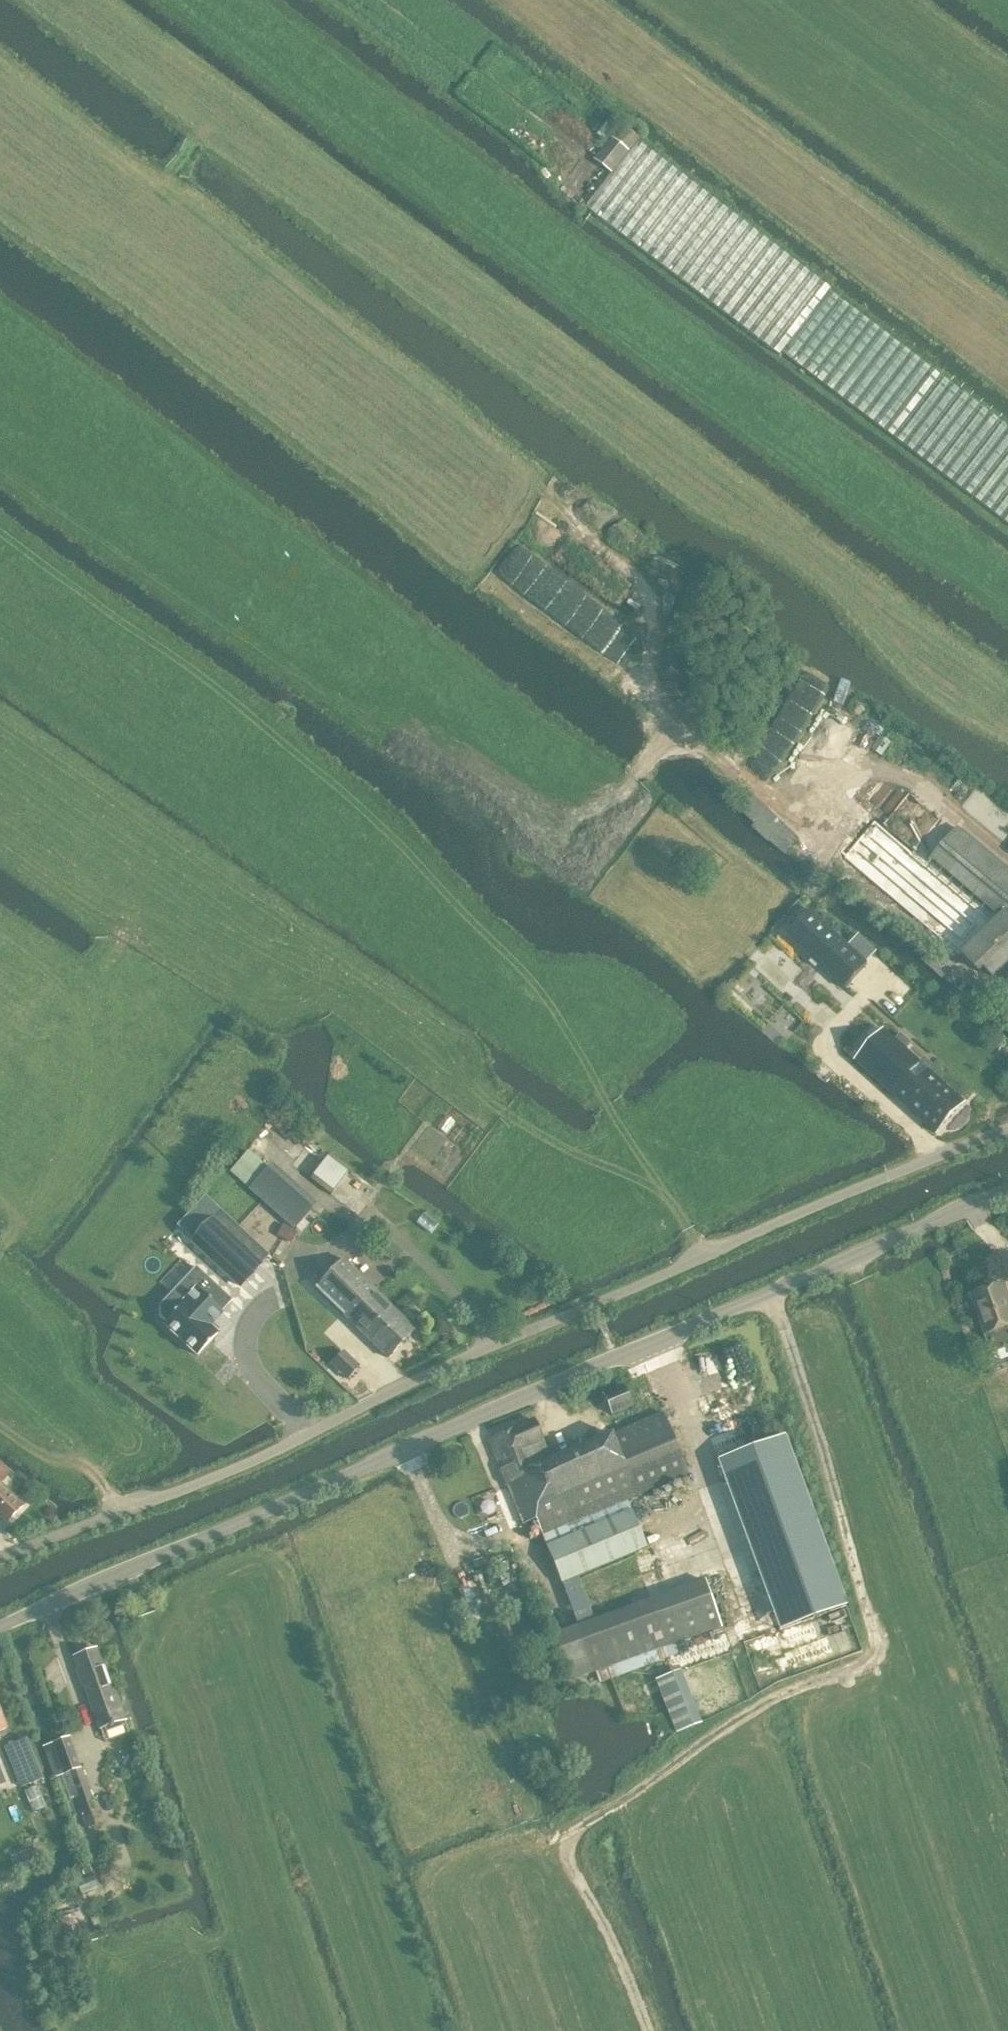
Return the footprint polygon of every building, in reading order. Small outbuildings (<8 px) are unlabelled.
[(587,209),(781,356),(783,353),(895,436),(1007,523),(1007,426),(912,354),(830,291),(833,288),(639,141),(630,152),(626,149),(636,137),(624,127),(607,147),(606,146),(595,160),(613,175),(587,209)] [(788,854),(800,840),(784,826),(784,825),(753,798),(745,807),(741,811),(756,824),(753,828),(769,842),(770,841),(787,855),(788,854)] [(837,865),(954,963),(961,953),(973,966),(980,973),(985,969),(994,978),(1007,965),(1007,869),(958,827),(933,856),(917,843),(911,851),(874,821),(837,865)] [(811,911),(787,937),(844,989),(868,963),(811,911)] [(864,1054),(857,1062),(937,1133),(965,1102),(906,1049),(911,1043),(902,1035),(896,1041),(885,1030),(874,1043),(864,1054)] [(249,1188),(294,1228),(317,1203),(272,1163),(249,1188)] [(213,1218),(190,1242),(239,1287),(261,1263),(213,1218)] [(343,1258),(314,1288),(343,1316),(343,1315),(344,1315),(366,1336),(393,1308),(394,1307),(376,1290),(344,1260),(343,1258)] [(196,1267),(159,1307),(159,1315),(166,1321),(163,1324),(196,1355),(220,1330),(212,1322),(232,1301),(196,1267)] [(1004,1284),(972,1295),(992,1353),(1007,1348),(1007,1349),(1007,1295),(1004,1284)] [(366,1336),(366,1337),(388,1358),(416,1329),(393,1308),(366,1336)] [(622,1386),(602,1395),(611,1415),(631,1406),(622,1386)] [(662,1413),(651,1418),(550,1460),(535,1421),(489,1440),(522,1524),(536,1519),(542,1535),(688,1474),(662,1413)] [(784,1437),(717,1461),(723,1477),(789,1452),(784,1437)] [(6,1521),(23,1503),(1,1481),(10,1473),(0,1463),(0,1515),(6,1521)] [(626,1499),(542,1535),(547,1546),(561,1583),(646,1548),(631,1511),(626,1499)] [(494,1577),(487,1579),(489,1585),(496,1583),(494,1577)] [(569,1682),(591,1674),(722,1627),(705,1580),(574,1627),(553,1634),(569,1682)] [(98,1649),(75,1657),(85,1684),(84,1685),(100,1729),(101,1729),(105,1741),(129,1732),(125,1720),(128,1719),(117,1690),(113,1692),(98,1649)] [(66,1802),(66,1801),(76,1798),(80,1808),(85,1826),(102,1821),(97,1805),(94,1806),(71,1737),(44,1747),(55,1778),(58,1777),(66,1802)] [(38,1764),(29,1738),(9,1745),(18,1772),(38,1764)] [(98,1888),(93,1876),(76,1882),(81,1895),(98,1888)] [(81,1935),(75,1914),(60,1918),(66,1939),(81,1935)]
